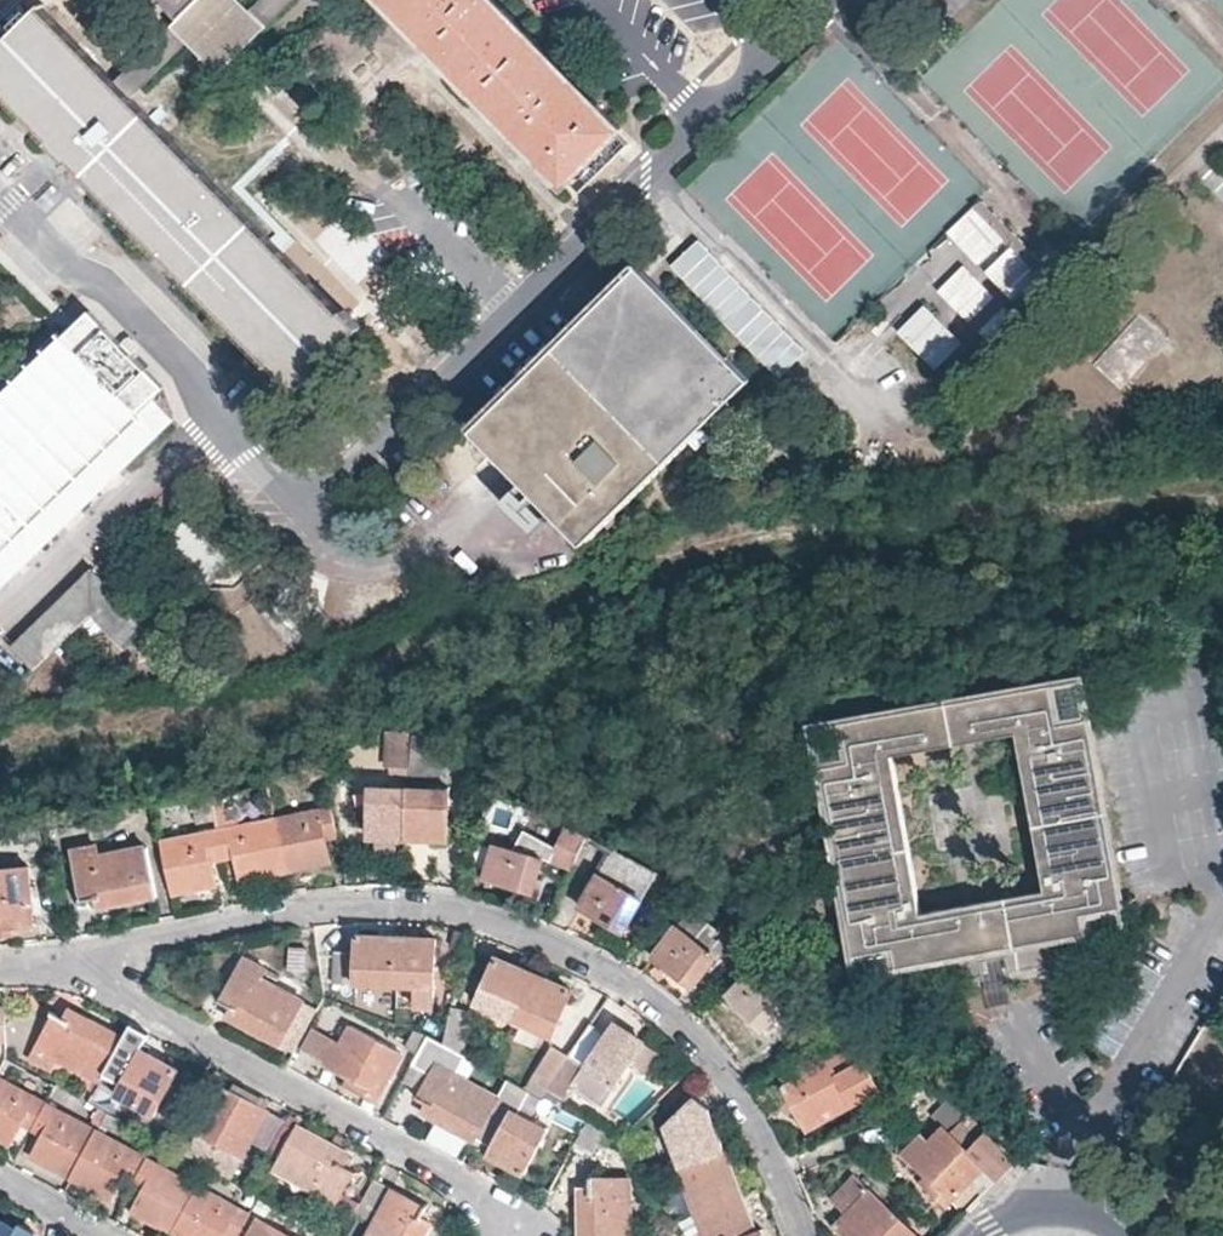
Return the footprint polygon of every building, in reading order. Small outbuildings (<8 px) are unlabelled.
[(43,0),(33,0),(0,30),(0,88),(279,391),(356,321),(135,96),(114,75),(43,0)] [(114,75),(135,96),(186,44),(218,75),(292,0),(188,0),(166,22),(114,75)] [(188,0),(127,0),(140,13),(149,4),(166,22),(188,0)] [(624,115),(510,0),(385,0),(564,176),(624,115)] [(802,351),(699,236),(667,264),(770,379),(802,351)] [(649,471),(748,372),(729,353),(635,259),(470,424),(585,537),(649,471)] [(896,330),(935,370),(963,342),(925,302),(896,330)] [(1161,337),(1134,313),(1090,362),(1117,386),(1161,337)] [(153,426),(51,324),(0,375),(0,579),(153,426)] [(242,541),(202,501),(162,540),(203,581),(242,541)] [(148,620),(90,561),(10,638),(34,662),(89,608),(124,643),(148,620)] [(1016,727),(1058,719),(1051,679),(843,716),(850,756),(892,749),(1016,727)] [(921,908),(892,749),(850,756),(820,762),(854,950),(894,943),(896,956),(1084,922),(1082,909),(1122,901),(1089,713),(1058,719),(1016,727),(1045,886),(995,895),(971,899),(921,908)] [(441,770),(448,746),(410,722),(409,758),(408,769),(441,770)] [(408,779),(408,769),(409,758),(376,758),(375,778),(408,779)] [(405,830),(432,831),(447,832),(451,778),(446,778),(446,783),(408,782),(405,830)] [(209,779),(194,783),(200,816),(216,812),(209,779)] [(369,829),(405,830),(408,782),(372,781),(369,829)] [(274,810),(286,865),(327,856),(322,835),(320,822),(335,819),(331,799),(274,810)] [(242,873),(286,865),(274,810),(218,823),(221,840),(234,837),(237,849),(242,873)] [(588,828),(566,816),(552,848),(573,859),(588,828)] [(322,835),(338,832),(335,819),(320,822),(322,835)] [(160,833),(171,888),(217,879),(212,854),(210,842),(221,840),(218,823),(160,833)] [(405,830),(404,850),(431,852),(432,831),(405,830)] [(529,883),(542,851),(496,835),(482,870),(532,889),(533,886),(529,883)] [(221,840),(224,852),(237,849),(234,837),(221,840)] [(157,890),(147,841),(99,850),(97,839),(72,843),(81,891),(76,892),(76,895),(95,892),(96,902),(157,890)] [(212,854),(224,852),(221,840),(210,842),(212,854)] [(622,920),(656,864),(616,842),(579,902),(623,928),(627,924),(622,920)] [(7,921),(34,920),(34,914),(31,915),(27,861),(0,863),(0,913),(6,912),(7,921)] [(672,879),(666,875),(665,875),(652,898),(658,902),(672,879)] [(732,956),(759,933),(734,917),(726,928),(711,917),(714,913),(709,909),(705,914),(691,904),(654,953),(688,978),(691,975),(687,972),(707,946),(710,948),(715,943),(732,956)] [(397,979),(399,930),(355,927),(353,981),(357,981),(357,977),(397,979)] [(439,1036),(451,1003),(434,995),(436,932),(399,930),(397,979),(391,1016),(411,1023),(424,1029),(438,1036),(439,1036)] [(303,968),(304,945),(286,943),(285,967),(303,968)] [(799,976),(770,946),(754,962),(726,990),(764,1028),(767,1024),(765,1022),(789,998),(784,991),(799,976)] [(350,977),(351,947),(334,947),(333,976),(350,977)] [(512,1013),(532,966),(495,950),(472,1000),(475,1002),(478,997),(512,1013)] [(295,1003),(299,995),(271,979),(276,969),(241,951),(220,989),(216,987),(213,993),(227,1001),(223,1009),(276,1038),(278,1035),(295,1003)] [(573,984),(532,966),(512,1013),(548,1028),(546,1033),(550,1034),(573,984)] [(102,1070),(123,1031),(71,1003),(66,1011),(50,1002),(48,1006),(52,1009),(29,1050),(51,1063),(57,1053),(99,1076),(102,1070)] [(308,1010),(295,1003),(278,1035),(290,1043),(308,1010)] [(471,1008),(451,1003),(439,1036),(455,1044),(462,1048),(471,1008)] [(644,1037),(612,1016),(584,1057),(588,1061),(589,1059),(614,1075),(612,1079),(615,1081),(628,1061),(643,1072),(657,1051),(641,1041),(644,1037)] [(150,1027),(131,1017),(123,1031),(102,1070),(120,1080),(117,1087),(153,1106),(151,1110),(154,1111),(179,1065),(141,1044),(150,1027)] [(397,1046),(347,1019),(337,1037),(329,1032),(316,1055),(313,1059),(344,1076),(356,1082),(352,1089),(368,1097),(397,1046)] [(329,1032),(310,1022),(297,1045),(316,1055),(329,1032)] [(424,1029),(411,1023),(402,1040),(414,1046),(424,1029)] [(424,1029),(414,1046),(410,1054),(423,1062),(438,1036),(424,1029)] [(545,1083),(568,1051),(553,1041),(530,1072),(545,1083)] [(804,1122),(877,1082),(855,1041),(784,1079),(782,1075),(779,1076),(804,1122)] [(584,1062),(568,1051),(545,1083),(541,1090),(559,1100),(584,1062)] [(410,1054),(399,1073),(412,1080),(423,1062),(410,1054)] [(421,1106),(472,1133),(474,1130),(493,1095),(496,1090),(434,1057),(417,1087),(413,1085),(412,1089),(426,1097),(421,1106)] [(12,1140),(14,1137),(11,1135),(21,1116),(32,1122),(45,1098),(0,1072),(0,1133),(12,1140)] [(356,1082),(344,1076),(340,1082),(352,1089),(356,1082)] [(268,1145),(286,1113),(220,1077),(218,1080),(223,1084),(186,1150),(208,1162),(225,1171),(246,1133),(268,1145)] [(500,1097),(521,1104),(527,1086),(505,1079),(500,1097)] [(87,1097),(106,1107),(110,1099),(92,1089),(87,1097)] [(508,1105),(493,1095),(474,1130),(490,1139),(485,1148),(522,1167),(546,1123),(510,1103),(508,1105)] [(45,1098),(32,1122),(42,1128),(32,1146),(28,1144),(27,1147),(71,1172),(96,1126),(45,1098)] [(112,1126),(118,1114),(106,1107),(100,1119),(112,1126)] [(1004,1167),(1016,1154),(997,1138),(964,1111),(948,1128),(937,1117),(923,1132),(916,1125),(900,1143),(906,1148),(903,1151),(919,1167),(930,1178),(925,1183),(944,1201),(947,1199),(966,1179),(979,1166),(992,1179),(1004,1167)] [(651,1147),(674,1124),(661,1112),(638,1133),(651,1147)] [(585,1114),(570,1142),(586,1150),(601,1123),(585,1114)] [(360,1166),(344,1158),(349,1148),(299,1120),(275,1163),(336,1197),(353,1167),(358,1169),(360,1166)] [(434,1123),(427,1139),(458,1152),(465,1136),(434,1123)] [(96,1126),(71,1172),(112,1194),(114,1191),(112,1190),(122,1172),(133,1178),(146,1152),(96,1126)] [(728,1154),(721,1135),(712,1139),(707,1127),(702,1129),(704,1133),(673,1144),(696,1206),(741,1189),(738,1180),(728,1154)] [(170,1142),(168,1141),(156,1134),(150,1146),(163,1153),(170,1142)] [(621,1161),(610,1146),(600,1154),(611,1169),(621,1161)] [(146,1152),(133,1178),(143,1184),(133,1202),(130,1200),(129,1203),(172,1227),(198,1180),(146,1152)] [(740,1179),(731,1154),(728,1154),(738,1180),(740,1179)] [(579,1235),(630,1235),(631,1174),(594,1173),(594,1165),(589,1165),(589,1181),(580,1181),(579,1235)] [(988,1183),(992,1179),(979,1166),(966,1179),(975,1189),(979,1193),(988,1183)] [(930,1178),(919,1167),(914,1172),(925,1183),(930,1178)] [(920,1235),(854,1172),(831,1196),(847,1210),(839,1219),(837,1216),(833,1220),(851,1235),(919,1235),(920,1235)] [(366,1235),(420,1235),(431,1217),(421,1211),(428,1197),(425,1195),(424,1199),(375,1173),(357,1206),(375,1217),(366,1235)] [(957,1208),(975,1189),(966,1179),(947,1199),(957,1208)] [(172,1227),(189,1235),(218,1235),(224,1226),(233,1232),(248,1204),(245,1203),(244,1205),(198,1180),(172,1227)] [(761,1222),(757,1223),(754,1224),(745,1198),(741,1189),(696,1206),(708,1235),(767,1235),(761,1222)] [(757,1223),(747,1197),(745,1198),(754,1224),(757,1223)] [(32,1226),(17,1217),(14,1221),(0,1213),(0,1235),(27,1235),(32,1226)] [(258,1214),(245,1235),(298,1235),(258,1214)] [(32,1226),(27,1235),(39,1235),(39,1229),(32,1226)] [(341,1235),(327,1227),(322,1235),(343,1235),(341,1235)]
